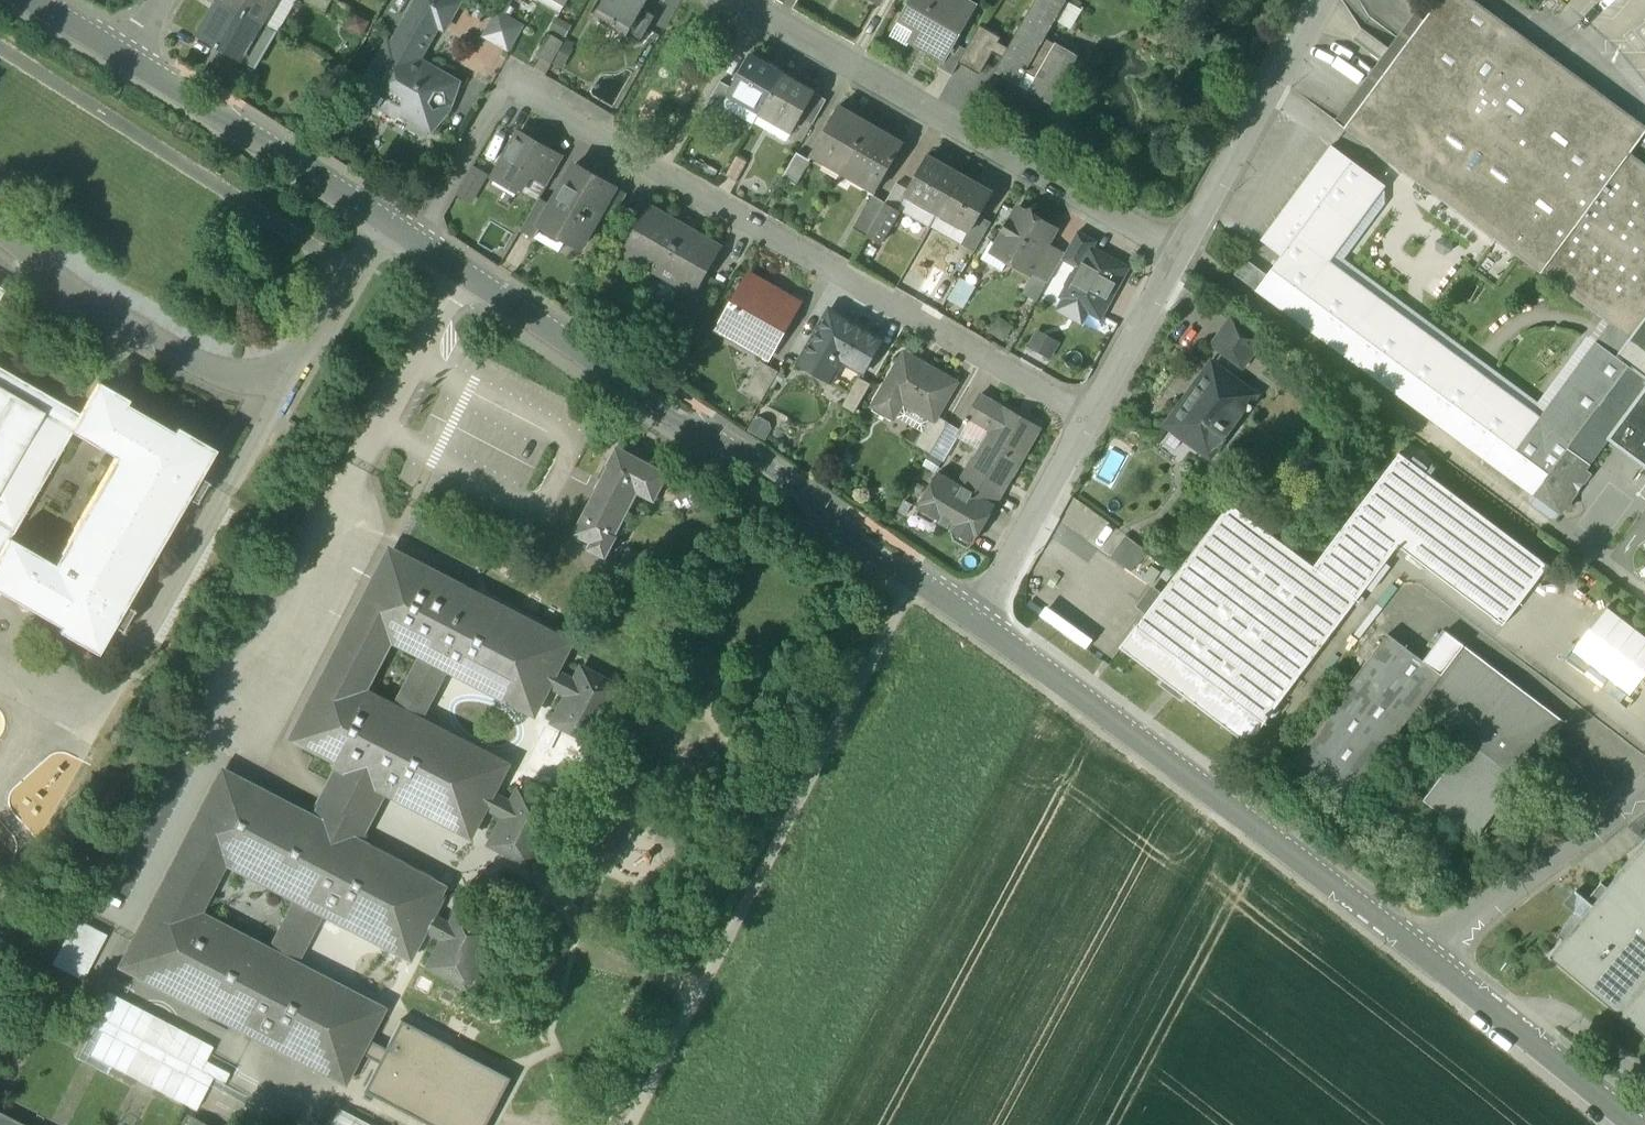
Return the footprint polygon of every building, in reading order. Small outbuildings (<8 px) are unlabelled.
[(221,1),(261,24),(275,0),(222,0),(221,1)] [(453,0),(418,0),(411,12),(418,15),(440,27),(445,30),(460,3),(453,0)] [(493,6),(506,14),(514,0),(496,0),(493,6)] [(595,19),(628,37),(642,14),(650,1),(647,0),(606,0),(595,19)] [(963,0),(913,0),(903,16),(919,25),(910,40),(913,41),(931,51),(930,53),(944,61),(946,62),(956,45),(977,8),(963,0)] [(997,72),(1052,104),(1079,57),(1046,38),(1067,1),(1065,0),(1039,0),(997,72)] [(1472,0),(1440,0),(1432,10),(1345,127),(1609,323),(1609,322),(1631,338),(1644,319),(1644,164),(1631,153),(1644,134),(1644,127),(1472,0)] [(261,24),(221,1),(200,38),(218,49),(239,62),(261,24)] [(655,21),(642,14),(628,37),(641,45),(655,21)] [(418,15),(394,54),(384,49),(357,93),(371,101),(371,100),(378,104),(376,107),(380,109),(385,101),(416,117),(419,113),(437,123),(451,108),(459,84),(420,60),(440,27),(418,15)] [(903,16),(892,36),(909,47),(913,41),(910,40),(919,25),(903,16)] [(566,39),(573,25),(560,18),(552,32),(566,39)] [(966,51),(960,63),(981,75),(1001,39),(980,27),(966,51)] [(564,43),(550,35),(538,56),(551,64),(564,43)] [(956,45),(946,62),(944,61),(939,69),(952,77),(960,63),(966,51),(956,45)] [(239,62),(218,49),(211,62),(232,74),(239,62)] [(732,88),(729,94),(730,95),(761,113),(782,76),(750,57),(732,88)] [(815,95),(782,76),(761,113),(761,114),(793,132),(802,117),(815,95)] [(732,88),(721,82),(707,107),(719,114),(730,95),(729,94),(732,88)] [(827,101),(815,95),(802,117),(814,124),(827,101)] [(839,108),(812,155),(844,173),(871,126),(854,116),(852,118),(840,111),(841,109),(839,108)] [(905,145),(871,126),(844,173),(877,194),(905,145)] [(551,152),(519,133),(494,177),(512,188),(523,171),(536,179),(551,152)] [(1631,338),(1609,322),(1609,323),(1540,416),(1329,261),(1385,185),(1332,145),(1262,239),(1283,255),(1268,275),(1256,291),(1531,494),(1529,496),(1530,502),(1551,517),(1556,515),(1559,512),(1562,514),(1567,508),(1572,507),(1570,503),(1591,474),(1585,470),(1609,439),(1644,392),(1644,380),(1616,358),(1631,338)] [(551,152),(536,179),(547,185),(563,158),(551,152)] [(797,153),(782,178),(795,186),(810,161),(797,153)] [(747,163),(736,157),(725,176),(736,182),(747,163)] [(928,159),(907,194),(939,212),(959,177),(928,159)] [(552,205),(540,225),(541,226),(581,249),(601,213),(616,188),(575,164),(552,205)] [(475,204),(491,174),(474,165),(458,195),(475,204)] [(959,177),(939,212),(970,231),(972,231),(980,217),(992,196),(959,177)] [(616,188),(601,213),(612,220),(627,194),(616,188)] [(886,204),(873,197),(855,228),(868,235),(886,204)] [(552,205),(540,198),(521,231),(534,238),(541,226),(540,225),(552,205)] [(899,212),(886,204),(868,235),(867,236),(881,244),(899,212)] [(685,228),(647,207),(622,252),(658,273),(685,228)] [(1054,230),(1033,219),(1031,211),(1024,213),(1019,211),(1012,224),(1008,222),(1002,232),(1006,234),(999,247),(1012,255),(1009,260),(1030,272),(1031,270),(1045,245),(1054,230)] [(980,217),(972,231),(970,231),(962,245),(974,253),(991,224),(980,217)] [(722,249),(685,228),(658,273),(696,294),(722,249)] [(1095,243),(1077,233),(1064,256),(1063,258),(1081,268),(1090,251),(1095,243)] [(1064,256),(1045,245),(1031,270),(1049,281),(1063,258),(1064,256)] [(1081,268),(1079,273),(1073,274),(1068,284),(1069,291),(1077,295),(1078,303),(1079,303),(1100,314),(1124,270),(1090,251),(1081,268)] [(1268,275),(1245,259),(1234,275),(1256,291),(1268,275)] [(776,290),(749,274),(718,327),(768,357),(800,303),(786,295),(786,296),(776,290)] [(1077,295),(1069,291),(1068,284),(1058,301),(1074,312),(1079,303),(1078,303),(1077,295)] [(830,310),(799,363),(825,378),(837,357),(864,372),(882,340),(830,310)] [(1233,319),(1215,344),(1243,365),(1261,340),(1233,319)] [(1631,338),(1616,358),(1644,380),(1644,319),(1631,338)] [(1054,347),(1042,340),(1035,352),(1047,359),(1054,347)] [(957,385),(904,353),(873,405),(894,417),(905,399),(933,416),(937,418),(938,417),(957,385)] [(761,361),(744,390),(762,401),(779,371),(761,361)] [(1200,384),(1186,403),(1185,402),(1169,424),(1210,455),(1211,453),(1208,451),(1250,394),(1253,396),(1254,395),(1213,365),(1199,384),(1200,384)] [(61,628),(59,632),(98,654),(113,627),(122,633),(135,611),(126,606),(188,499),(197,504),(209,484),(199,479),(215,451),(177,429),(174,434),(96,388),(80,416),(0,370),(0,592),(61,628)] [(859,377),(842,406),(855,413),(871,384),(859,377)] [(1609,439),(1644,466),(1644,392),(1609,439)] [(1038,430),(981,398),(969,418),(991,431),(977,456),(1011,476),(1038,430)] [(937,418),(933,416),(916,445),(931,453),(949,423),(938,417),(937,418)] [(618,448),(608,466),(610,467),(581,521),(583,522),(577,533),(575,532),(574,534),(592,544),(589,549),(607,558),(618,536),(616,535),(639,493),(655,501),(669,475),(618,448)] [(1549,565),(1399,453),(1314,567),(1357,599),(1366,588),(1398,545),(1504,625),(1549,565)] [(1011,476),(977,456),(966,474),(968,475),(961,487),(994,506),(1011,476)] [(961,487),(939,474),(920,507),(941,519),(939,521),(954,529),(953,531),(974,543),(995,506),(994,506),(961,487)] [(1314,567),(1229,504),(1122,647),(1247,744),(1357,599),(1314,567)] [(1147,551),(1126,536),(1111,557),(1132,572),(1135,569),(1143,558),(1147,551)] [(380,1010),(295,967),(323,913),(408,956),(422,928),(428,916),(443,888),(358,844),(386,790),(472,834),(486,807),(492,795),(507,766),(422,722),(450,668),(535,712),(549,684),(555,672),(569,644),(392,551),(294,738),(342,763),(313,821),(223,775),(122,967),(344,1080),(358,1053),(365,1039),(380,1010)] [(1150,563),(1143,558),(1135,569),(1142,574),(1150,563)] [(1041,619),(1090,649),(1098,637),(1049,607),(1041,619)] [(1631,695),(1644,677),(1644,637),(1607,608),(1574,651),(1631,695)] [(1465,646),(1447,633),(1424,662),(1442,676),(1465,647),(1465,646)] [(1424,662),(1388,635),(1291,762),(1345,803),(1420,705),(1442,676),(1424,662)] [(1465,646),(1465,647),(1442,676),(1420,705),(1468,744),(1514,684),(1465,646)] [(583,669),(576,683),(555,672),(549,684),(570,695),(556,722),(595,743),(623,689),(583,669)] [(1468,744),(1424,801),(1476,840),(1565,723),(1514,684),(1468,744)] [(519,791),(512,805),(492,795),(486,807),(506,817),(492,844),(531,864),(558,811),(519,791)] [(1587,900),(1576,891),(1575,892),(1577,894),(1575,912),(1574,912),(1576,914),(1558,936),(1563,940),(1549,958),(1551,960),(1553,958),(1619,1014),(1644,983),(1644,842),(1607,887),(1601,883),(1587,900)] [(455,912),(448,926),(428,916),(422,928),(442,938),(428,966),(467,986),(494,932),(455,912)] [(54,965),(84,980),(107,937),(77,921),(54,965)] [(1619,1014),(1644,1035),(1644,983),(1619,1014)] [(401,1021),(386,1049),(365,1039),(358,1053),(379,1064),(364,1093),(426,1124),(487,1124),(512,1078),(401,1021)] [(340,1110),(332,1124),(370,1124),(340,1110)] [(0,1112),(0,1124),(25,1124),(0,1112)]
